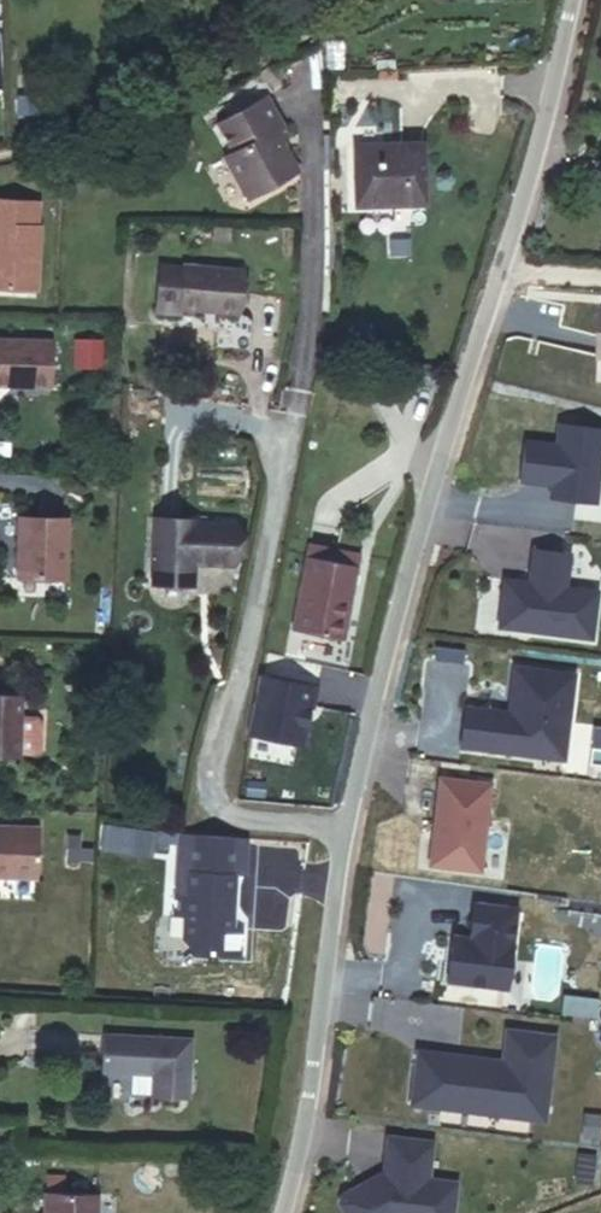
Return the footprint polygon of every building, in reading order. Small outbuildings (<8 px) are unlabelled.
[(52,71),(33,73),(38,110),(57,107),(52,71)] [(296,120),(276,81),(227,107),(241,135),(234,139),(246,162),(244,163),(255,183),(306,156),(290,124),(296,120)] [(358,147),(362,213),(435,208),(429,142),(358,147)] [(0,183),(0,271),(48,275),(55,187),(0,183)] [(241,265),(160,264),(157,316),(181,318),(181,311),(239,313),(241,265)] [(0,330),(0,375),(54,374),(55,331),(0,330)] [(74,369),(104,368),(103,338),(73,338),(74,369)] [(600,461),(600,428),(559,422),(556,449),(546,447),(546,442),(525,439),(520,479),(541,482),(541,479),(551,481),(549,496),(595,503),(600,461)] [(205,495),(164,492),(157,566),(194,570),(199,539),(244,542),(248,506),(204,503),(205,495)] [(73,510),(24,509),(21,569),(70,572),(73,510)] [(346,578),(357,581),(366,547),(313,533),(295,609),(337,619),(346,578)] [(496,627),(590,638),(596,590),(564,586),(568,553),(531,548),(528,569),(531,570),(530,582),(502,579),(496,627)] [(348,620),(357,581),(346,578),(337,619),(348,620)] [(573,674),(512,667),(507,709),(511,710),(510,723),(497,721),(498,711),(464,707),(459,748),(563,760),(573,674)] [(258,675),(248,739),(308,748),(318,684),(258,675)] [(0,682),(0,740),(21,741),(22,739),(38,740),(44,734),(44,708),(39,703),(22,702),(23,683),(0,682)] [(480,871),(491,784),(440,778),(429,865),(480,871)] [(0,814),(0,864),(37,865),(41,816),(0,814)] [(178,869),(176,881),(175,892),(163,892),(162,904),(184,905),(182,940),(238,944),(240,916),(219,914),(220,872),(178,869)] [(175,892),(176,881),(163,881),(163,892),(175,892)] [(448,978),(507,986),(518,905),(474,899),(471,925),(480,926),(479,935),(453,932),(448,978)] [(207,1034),(117,1027),(116,1066),(166,1069),(165,1093),(203,1094),(207,1034)] [(447,1109),(544,1121),(554,1036),(505,1030),(501,1067),(489,1066),(490,1060),(416,1051),(411,1091),(449,1096),(447,1109)] [(435,1143),(392,1137),(387,1171),(385,1171),(384,1178),(372,1184),(369,1179),(346,1192),(343,1200),(350,1212),(455,1212),(459,1183),(431,1180),(435,1143)] [(591,1184),(595,1155),(578,1153),(574,1182),(591,1184)] [(34,1198),(33,1212),(86,1212),(86,1199),(34,1198)]
